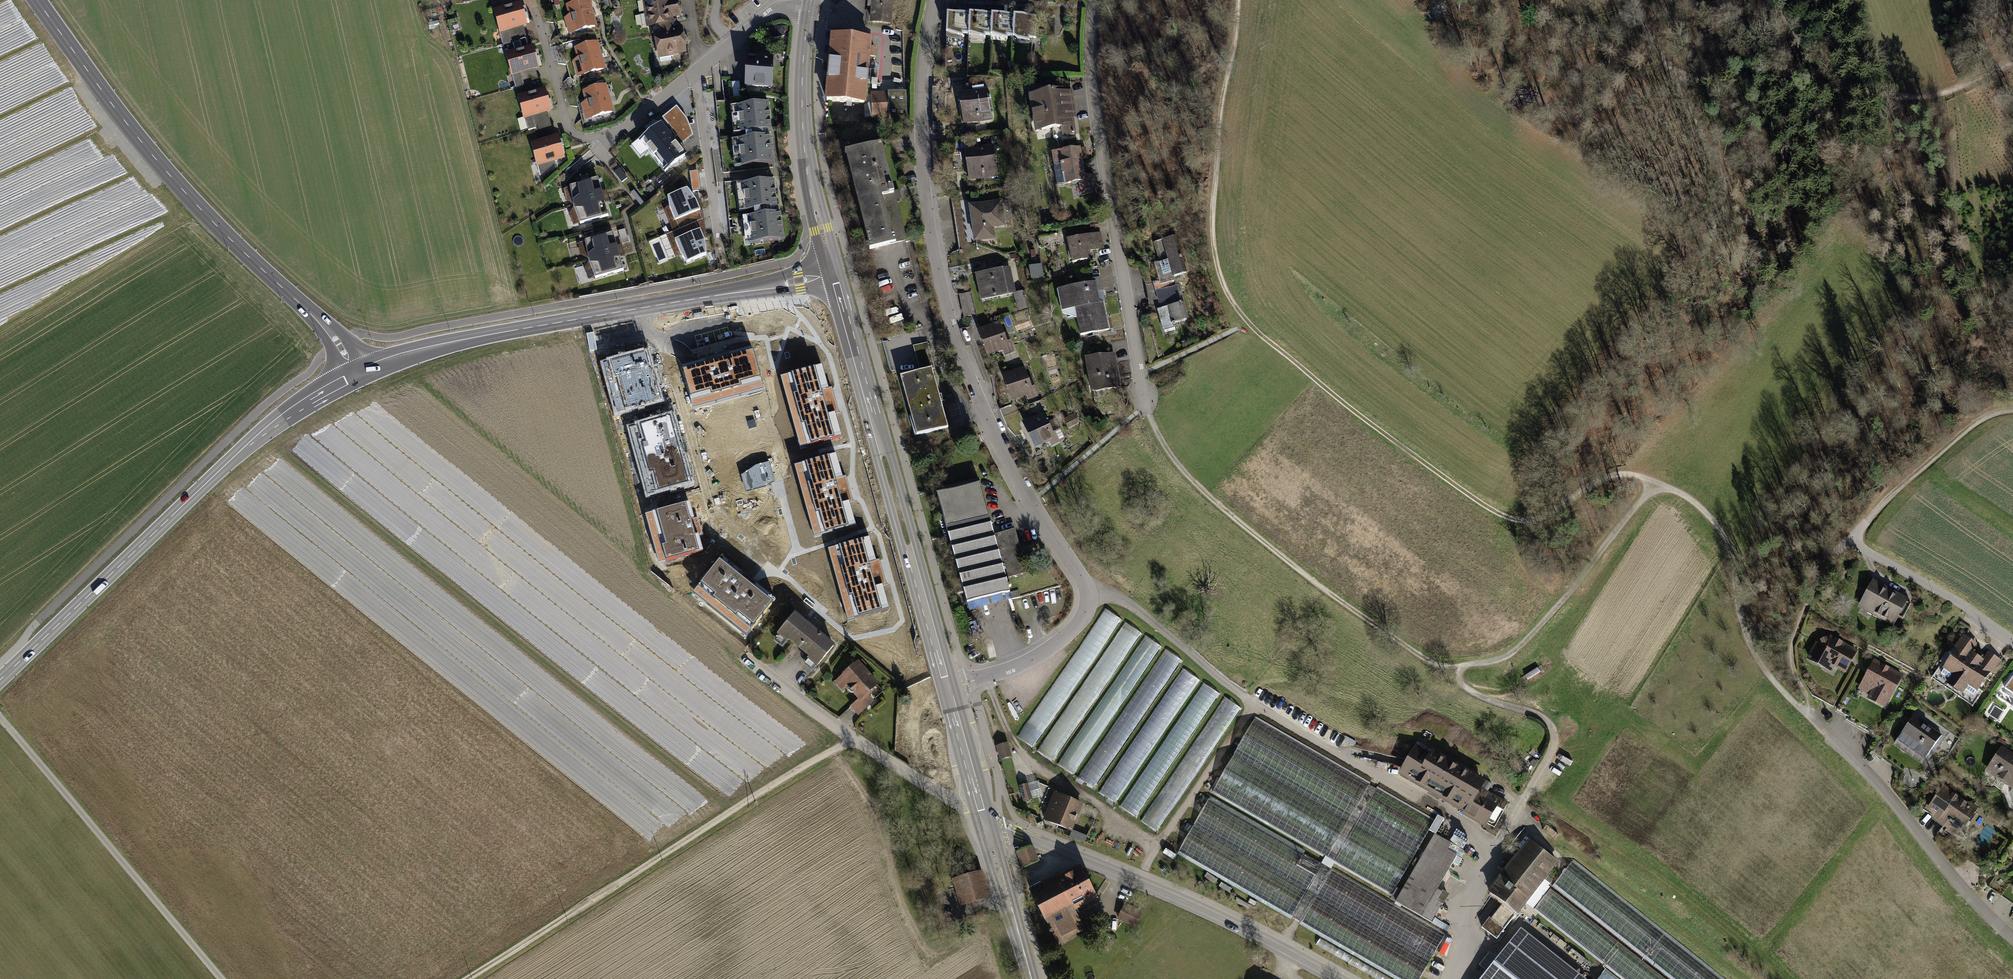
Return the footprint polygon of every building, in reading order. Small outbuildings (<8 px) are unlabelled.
[(595,28),(588,0),(582,0),(564,4),(571,34),(595,28)] [(670,22),(670,17),(680,15),(677,0),(671,0),(666,1),(666,0),(648,0),(646,0),(648,15),(641,16),(643,25),(649,24),(650,26),(660,24),(670,22)] [(872,22),(892,23),(893,0),(874,0),(872,22)] [(527,26),(521,3),(494,10),(500,33),(527,26)] [(970,15),(947,14),(946,36),(962,39),(963,35),(969,35),(970,15)] [(992,15),(970,15),(969,35),(969,36),(985,39),(985,36),(991,36),(992,15)] [(1014,16),(992,15),(991,36),(991,37),(1007,40),(1007,36),(1013,37),(1014,16)] [(1037,17),(1014,16),(1013,37),(1013,38),(1029,41),(1030,37),(1036,37),(1037,17)] [(670,22),(660,24),(661,33),(655,34),(660,63),(672,61),(670,53),(684,50),(681,30),(677,31),(675,22),(670,22)] [(783,27),(769,30),(771,38),(784,36),(783,27)] [(870,40),(834,37),(829,101),(865,103),(868,58),(876,58),(876,51),(869,50),(870,40)] [(581,77),(604,72),(596,43),(574,48),(581,77)] [(540,69),(533,44),(505,52),(511,77),(540,69)] [(772,87),(772,59),(746,59),(746,86),(772,87)] [(589,120),(613,113),(605,86),(582,92),(589,120)] [(1064,89),(1043,93),(1042,87),(1030,89),(1037,131),(1063,126),(1064,135),(1075,133),(1070,109),(1073,109),(1070,92),(1065,92),(1064,89)] [(550,112),(544,89),(518,96),(524,119),(550,112)] [(987,91),(959,96),(962,114),(965,113),(967,124),(979,122),(979,116),(991,114),(987,91)] [(906,93),(872,94),(873,116),(890,116),(890,120),(907,120),(906,93)] [(769,103),(738,106),(741,134),(745,133),(746,139),(739,140),(742,167),(773,163),(770,130),(771,130),(769,103)] [(661,126),(641,142),(653,157),(673,141),(661,126)] [(563,159),(557,136),(530,144),(536,166),(563,159)] [(673,141),(653,157),(666,172),(685,156),(673,141)] [(846,155),(870,251),(906,241),(881,146),(846,155)] [(994,148),(965,153),(969,171),(971,171),(973,181),(986,179),(985,174),(998,172),(994,148)] [(1076,150),(1055,155),(1062,186),(1083,181),(1076,150)] [(570,187),(573,206),(603,197),(598,179),(570,187)] [(749,217),(752,244),(783,241),(780,214),(778,214),(775,181),(744,185),(746,212),(753,211),(754,217),(749,217)] [(669,207),(679,229),(696,222),(699,221),(695,213),(700,211),(696,201),(687,189),(668,197),(669,207)] [(573,206),(580,224),(608,216),(603,197),(573,206)] [(1002,203),(970,208),(976,241),(988,239),(987,229),(1005,226),(1002,203)] [(679,229),(672,232),(681,255),(687,263),(706,255),(704,241),(696,222),(679,229)] [(588,260),(618,252),(613,233),(585,241),(588,260)] [(1096,233),(1064,239),(1068,261),(1088,258),(1087,250),(1099,248),(1096,233)] [(1157,263),(1162,280),(1174,277),(1186,273),(1176,236),(1155,242),(1160,262),(1157,263)] [(595,278),(623,270),(618,252),(588,260),(595,278)] [(1032,278),(1045,277),(1044,263),(1031,264),(1032,278)] [(1002,269),(976,274),(981,299),(1014,292),(1009,270),(1003,271),(1002,269)] [(1160,309),(1163,317),(1161,318),(1164,329),(1176,325),(1175,323),(1187,320),(1179,292),(1182,291),(1179,283),(1177,284),(1174,277),(1162,280),(1154,282),(1160,303),(1166,301),(1168,307),(1160,309)] [(1085,285),(1063,289),(1067,311),(1078,308),(1083,334),(1108,329),(1103,302),(1099,303),(1097,291),(1100,291),(1098,278),(1084,281),(1085,285)] [(1025,291),(1015,293),(1018,309),(1028,307),(1025,291)] [(999,323),(978,331),(987,354),(1010,346),(1007,335),(1003,336),(999,323)] [(919,371),(896,378),(911,435),(944,426),(923,344),(913,346),(919,371)] [(751,350),(681,370),(688,396),(707,390),(709,395),(738,387),(738,384),(759,378),(751,350)] [(647,353),(603,365),(616,413),(660,401),(647,353)] [(1114,354),(1086,358),(1091,391),(1119,386),(1114,354)] [(814,368),(779,377),(799,447),(833,438),(814,368)] [(1023,368),(1003,376),(1011,399),(1034,391),(1030,379),(1027,381),(1023,368)] [(1043,414),(1023,424),(1034,447),(1057,436),(1058,439),(1064,436),(1055,419),(1047,423),(1043,414)] [(673,416),(628,429),(646,494),(691,482),(673,416)] [(828,456),(793,465),(813,536),(847,526),(828,456)] [(978,484),(934,496),(963,601),(1007,589),(1004,578),(1024,572),(1013,531),(993,537),(978,484)] [(684,503),(642,514),(656,563),(698,552),(684,503)] [(861,539),(826,549),(845,619),(880,610),(861,539)] [(716,560),(691,593),(746,636),(771,603),(716,560)] [(1875,582),(1860,608),(1890,624),(1905,598),(1875,582)] [(1106,608),(1021,738),(1036,748),(1121,617),(1106,608)] [(795,613),(780,632),(818,663),(833,644),(795,613)] [(1126,623),(1116,648),(1131,653),(1141,629),(1126,623)] [(1831,635),(1817,661),(1847,677),(1862,651),(1831,635)] [(1967,638),(1942,671),(1960,684),(1955,691),(1973,704),(1985,688),(1991,692),(2009,668),(1991,654),(1985,661),(1975,653),(1980,647),(1967,638)] [(1139,687),(1083,779),(1098,789),(1155,694),(1157,696),(1180,658),(1171,652),(1146,692),(1139,687)] [(1876,661),(1861,687),(1891,703),(1906,677),(1876,661)] [(877,683),(858,662),(841,678),(848,685),(848,689),(851,692),(856,692),(861,698),(853,706),(859,713),(872,701),(865,694),(877,683)] [(1043,753),(1055,760),(1081,719),(1080,719),(1085,712),(1088,713),(1107,682),(1096,676),(1078,705),(1074,703),(1043,753)] [(1912,716),(1898,743),(1928,759),(1942,733),(1912,716)] [(1255,718),(1211,793),(1391,896),(1435,821),(1255,718)] [(1007,744),(996,746),(1000,759),(1011,756),(1007,744)] [(1418,745),(1401,774),(1466,811),(1480,787),(1483,782),(1418,745)] [(1990,773),(2012,789),(2012,752),(2008,749),(1990,773)] [(1027,785),(1019,787),(1023,802),(1031,799),(1027,785)] [(1507,803),(1480,787),(1466,811),(1465,812),(1493,828),(1507,803)] [(1948,787),(1933,808),(1966,833),(1982,812),(1948,787)] [(1057,793),(1045,820),(1072,831),(1083,805),(1057,793)] [(1209,800),(1179,852),(1400,978),(1419,978),(1445,935),(1209,800)] [(1452,843),(1435,833),(1395,902),(1431,922),(1448,893),(1439,888),(1458,855),(1448,850),(1452,843)] [(1529,841),(1490,892),(1504,902),(1491,919),(1489,917),(1481,928),(1497,939),(1525,903),(1533,909),(1550,887),(1548,886),(1551,882),(1544,877),(1556,861),(1529,841)] [(1032,847),(1019,853),(1024,866),(1037,861),(1032,847)] [(1553,886),(1672,978),(1723,978),(1573,861),(1553,886)] [(1081,868),(1031,894),(1055,939),(1082,925),(1073,907),(1095,896),(1081,868)] [(976,873),(954,879),(961,904),(983,898),(976,873)] [(1534,910),(1622,978),(1666,978),(1551,888),(1534,910)] [(1125,905),(1119,919),(1135,926),(1141,913),(1125,905)] [(1521,934),(1485,978),(1578,978),(1521,934)] [(1606,969),(1598,978),(1618,978),(1606,969)]
